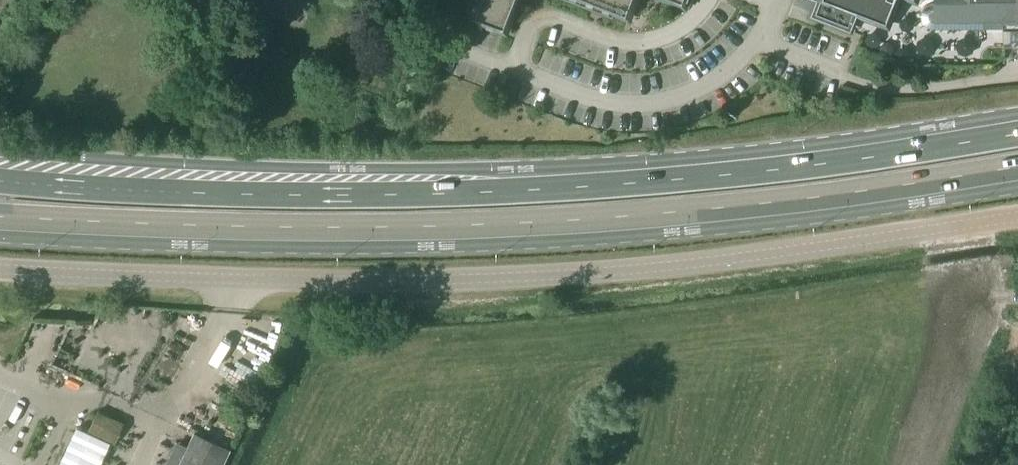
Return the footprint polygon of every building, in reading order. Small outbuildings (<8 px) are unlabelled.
[(469,10),(474,12),(472,18),(505,31),(517,0),(473,0),(469,10)] [(613,17),(615,11),(629,17),(635,0),(571,0),(613,17)] [(815,13),(849,26),(855,11),(886,23),(895,0),(820,0),(815,13)] [(936,0),(927,3),(921,11),(922,20),(927,27),(935,29),(971,29),(980,25),(984,16),(1001,16),(1001,17),(1003,17),(1003,29),(1017,29),(1017,0),(936,0)] [(124,424),(99,413),(98,412),(88,433),(92,434),(77,464),(101,464),(111,442),(115,444),(124,424)] [(232,449),(195,432),(189,447),(178,441),(168,464),(225,464),(232,449)]
